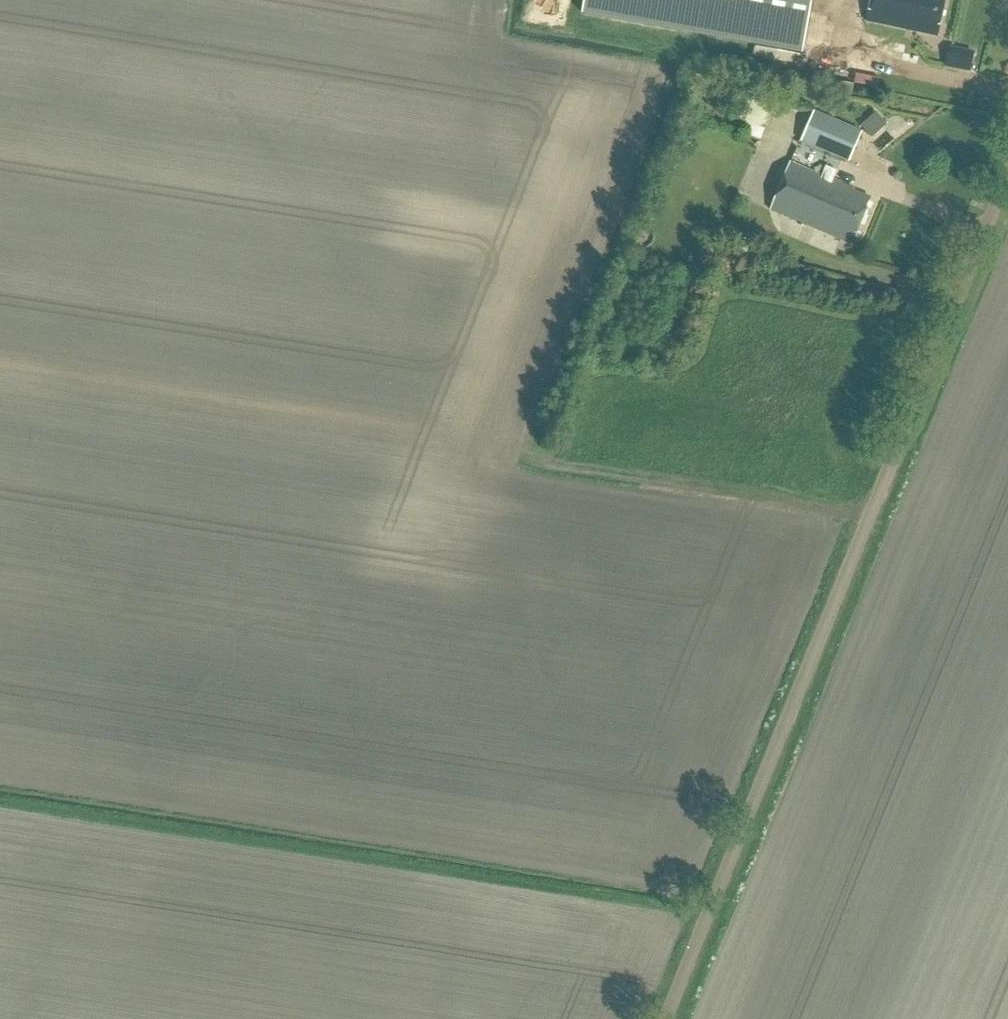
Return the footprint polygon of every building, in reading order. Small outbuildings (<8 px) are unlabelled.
[(583,14),(802,53),(811,0),(585,0),(583,14)] [(866,23),(911,33),(911,32),(937,37),(945,0),(872,0),(866,23)] [(949,49),(946,65),(970,70),(973,54),(949,49)] [(851,96),(853,85),(831,81),(829,92),(851,96)] [(799,141),(847,161),(859,132),(811,111),(799,141)] [(864,121),(871,135),(888,127),(881,113),(864,121)] [(770,210),(851,245),(870,199),(852,191),(853,189),(833,180),(836,172),(826,167),(822,177),(790,163),(770,210)]
